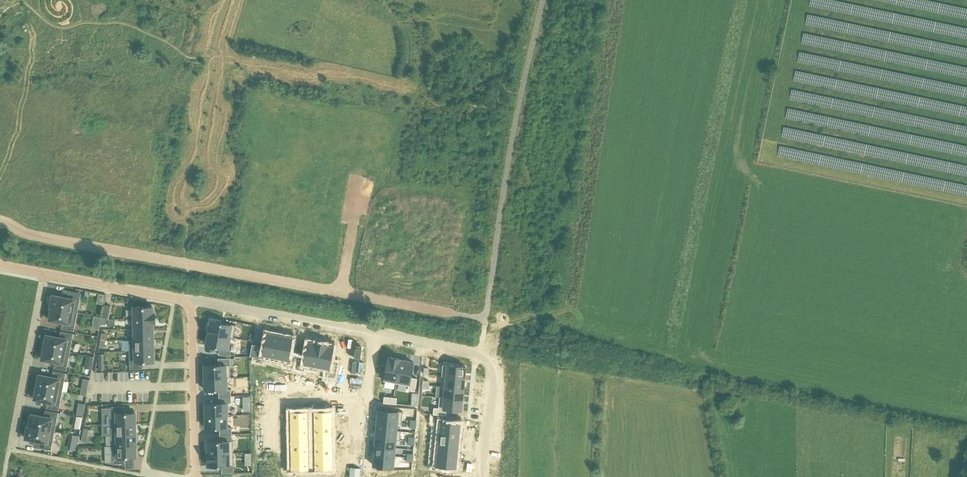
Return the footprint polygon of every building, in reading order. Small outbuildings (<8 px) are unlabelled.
[(52,295),(50,307),(76,312),(79,293),(68,291),(67,298),(52,295)] [(105,294),(98,293),(97,303),(103,304),(105,294)] [(102,317),(107,318),(108,319),(111,306),(104,305),(102,317)] [(133,307),(133,318),(141,318),(153,317),(153,306),(133,307)] [(76,312),(50,307),(47,319),(61,322),(60,328),(72,331),(76,312)] [(94,329),(99,330),(102,317),(94,315),(93,322),(94,329)] [(133,318),(134,329),(154,328),(153,317),(141,318),(133,318)] [(208,333),(230,337),(232,324),(210,320),(210,325),(208,325),(207,333),(208,333)] [(134,340),(153,339),(154,328),(134,329),(134,340)] [(263,348),(262,354),(264,354),(263,358),(275,361),(280,333),(266,330),(263,348)] [(42,347),(68,351),(72,333),(59,331),(58,337),(44,334),(42,347)] [(230,337),(208,333),(206,345),(219,348),(218,354),(230,356),(231,350),(228,349),(230,337)] [(280,333),(275,361),(286,363),(287,359),(288,359),(289,353),(291,345),(293,335),(280,333)] [(129,340),(129,351),(154,350),(153,339),(134,340),(129,340)] [(304,356),(303,363),(305,363),(304,367),(316,370),(316,367),(321,340),(313,339),(313,340),(309,339),(307,339),(304,356)] [(321,340),(316,367),(328,369),(328,367),(329,367),(331,361),(334,344),(329,343),(329,342),(321,340)] [(252,344),(250,356),(256,357),(258,347),(258,345),(252,344)] [(68,351),(42,347),(40,359),(53,361),(52,368),(64,370),(68,351)] [(256,357),(255,360),(263,361),(263,358),(264,354),(262,354),(263,348),(258,347),(256,357)] [(154,350),(129,351),(130,369),(142,369),(142,362),(154,362),(154,350)] [(286,363),(286,365),(293,366),(295,353),(289,353),(288,359),(287,359),(286,363)] [(87,355),(84,367),(92,369),(94,357),(87,355)] [(299,355),(296,368),(304,370),(304,367),(305,363),(303,363),(304,356),(299,355)] [(383,378),(397,381),(401,357),(388,355),(383,378)] [(202,364),(202,377),(227,377),(226,364),(229,364),(229,357),(218,358),(218,363),(202,364)] [(410,383),(411,377),(415,360),(401,357),(397,381),(410,383)] [(328,369),(327,374),(334,376),(336,362),(331,361),(329,367),(328,367),(328,369)] [(444,375),(464,377),(464,366),(448,364),(447,364),(443,364),(441,375),(444,375)] [(35,386),(60,391),(64,372),(52,370),(50,376),(37,374),(35,386)] [(443,386),(463,387),(464,377),(444,375),(443,386)] [(219,396),(230,396),(230,389),(227,389),(227,377),(202,377),(203,390),(218,389),(219,396)] [(411,377),(410,383),(408,389),(415,390),(417,377),(411,377)] [(86,396),(89,379),(83,378),(80,394),(86,396)] [(440,396),(462,398),(463,387),(443,386),(437,385),(436,395),(443,396),(440,396)] [(60,391),(35,386),(32,398),(46,401),(45,407),(57,410),(60,391)] [(376,387),(375,394),(384,396),(385,389),(376,387)] [(205,415),(228,415),(227,402),(231,402),(230,396),(219,396),(219,402),(205,403),(205,415)] [(439,407),(446,408),(461,410),(462,398),(440,396),(439,407)] [(85,403),(79,402),(76,414),(83,416),(85,403)] [(111,424),(136,424),(135,412),(123,412),(123,405),(111,406),(111,413),(111,424)] [(377,420),(397,422),(398,411),(379,409),(377,420)] [(27,426),(53,431),(56,412),(44,410),(43,416),(29,413),(27,426)] [(308,410),(290,410),(291,470),(309,469),(308,410)] [(332,410),(314,410),(315,469),(333,469),(332,410)] [(434,414),(433,421),(436,421),(440,422),(440,420),(447,420),(447,415),(446,414),(434,413),(434,414)] [(74,415),(72,427),(80,429),(83,417),(74,415)] [(219,434),(232,434),(232,427),(228,427),(228,415),(205,415),(206,428),(219,428),(219,434)] [(377,429),(396,430),(397,422),(377,420),(377,429)] [(436,421),(435,432),(459,434),(460,421),(447,420),(440,420),(440,422),(436,421)] [(102,435),(136,434),(135,423),(103,424),(102,424),(102,435)] [(53,431),(27,426),(25,438),(40,441),(39,447),(49,449),(53,431)] [(376,437),(395,439),(396,430),(377,429),(376,437)] [(435,432),(434,442),(457,445),(459,434),(435,432)] [(67,449),(76,450),(79,436),(70,434),(67,449)] [(116,446),(136,445),(136,434),(111,435),(112,446),(116,446)] [(207,452),(233,452),(233,440),(232,440),(232,434),(219,434),(220,440),(207,441),(207,452)] [(375,445),(395,447),(395,439),(376,437),(375,445)] [(434,442),(433,453),(456,456),(457,445),(434,442)] [(136,457),(136,445),(116,446),(112,446),(112,457),(112,464),(125,463),(125,457),(136,457)] [(375,445),(375,451),(374,454),(375,454),(394,456),(395,447),(375,445)] [(233,452),(207,452),(206,453),(206,461),(208,461),(208,466),(222,465),(222,472),(234,472),(233,452)] [(432,464),(436,465),(455,467),(456,456),(433,453),(432,464)] [(373,465),(375,465),(393,467),(394,456),(375,454),(374,454),(373,465)]
